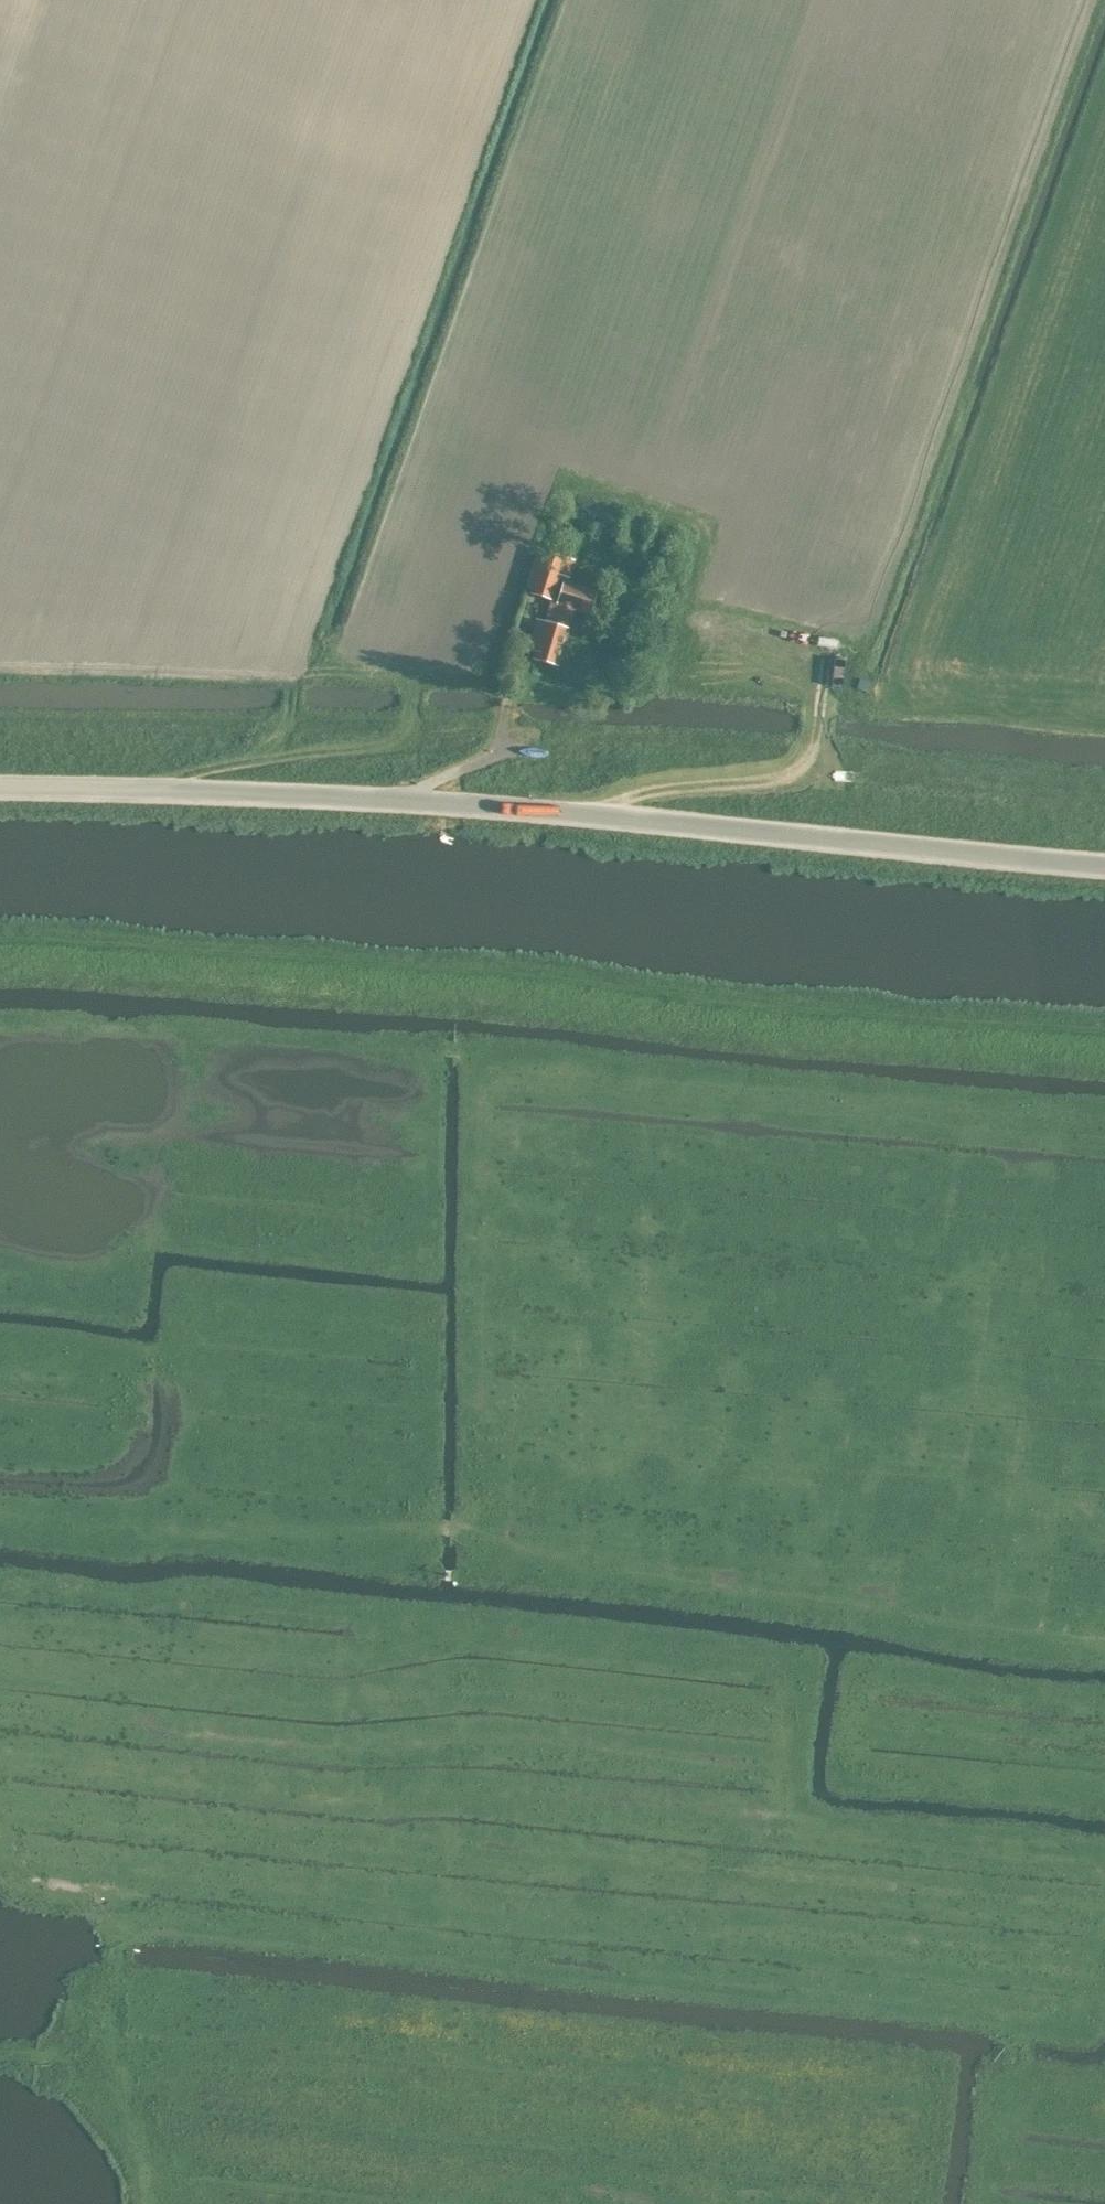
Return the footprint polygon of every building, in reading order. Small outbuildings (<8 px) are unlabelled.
[(531,655),(557,663),(568,625),(567,625),(572,608),(589,613),(596,588),(562,578),(563,574),(570,576),(576,557),(564,554),(573,527),(559,523),(550,550),(549,550),(539,583),(535,594),(549,598),(542,618),(537,632),(532,631),(527,645),(534,647),(531,655)]
